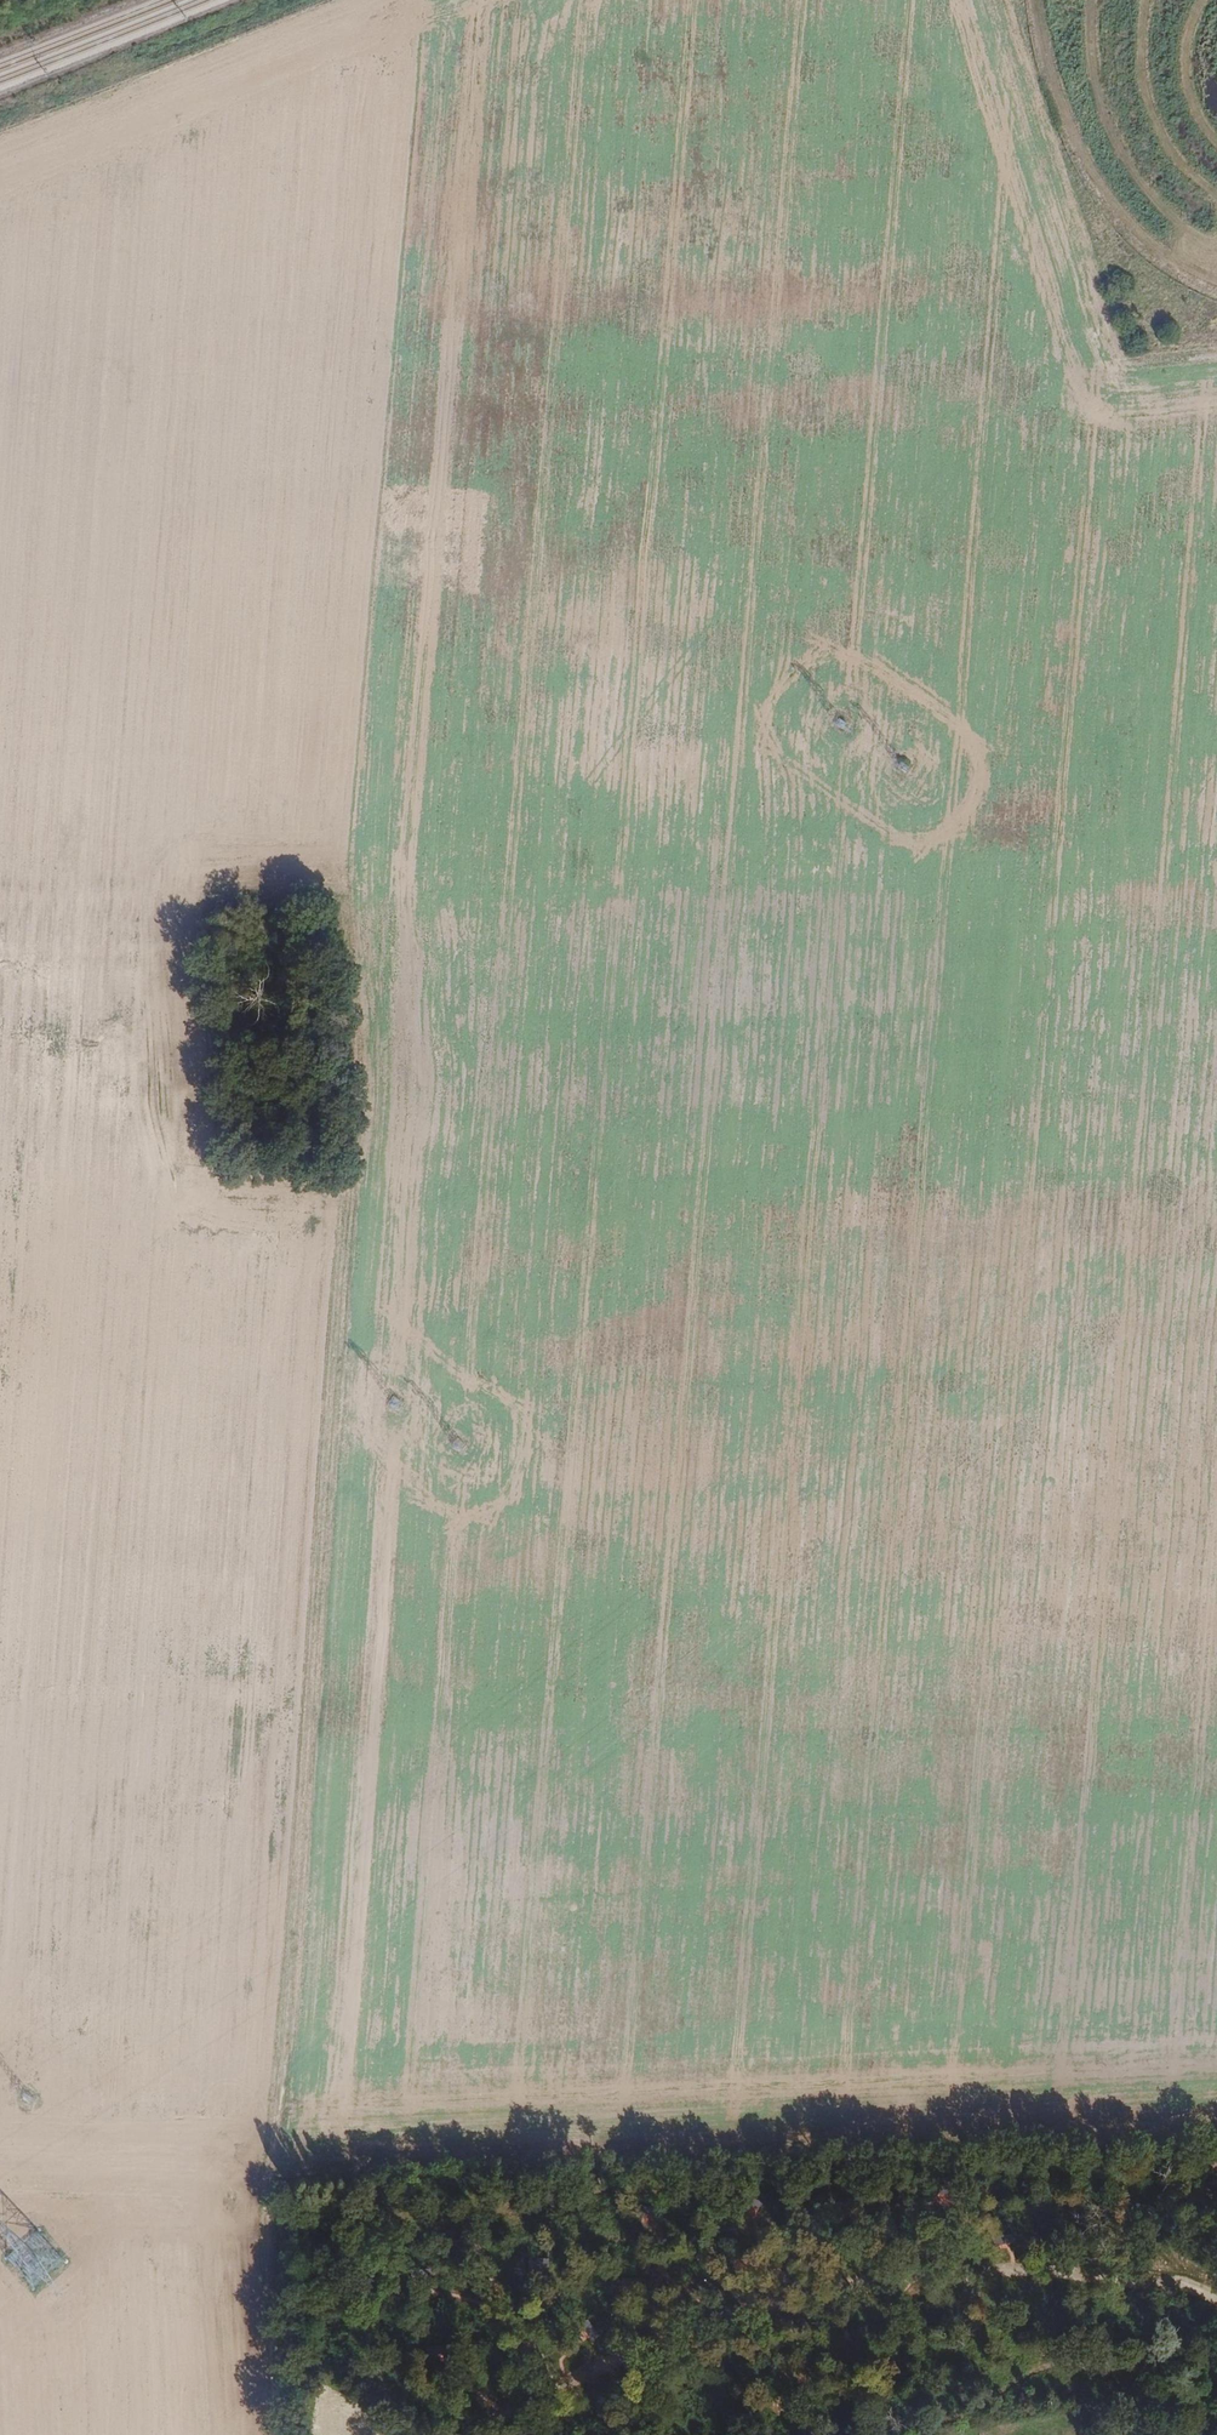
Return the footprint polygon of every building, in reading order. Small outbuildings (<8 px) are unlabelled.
[(1207,2201),(1216,2201),(1216,2161),(1207,2162),(1207,2201)]
